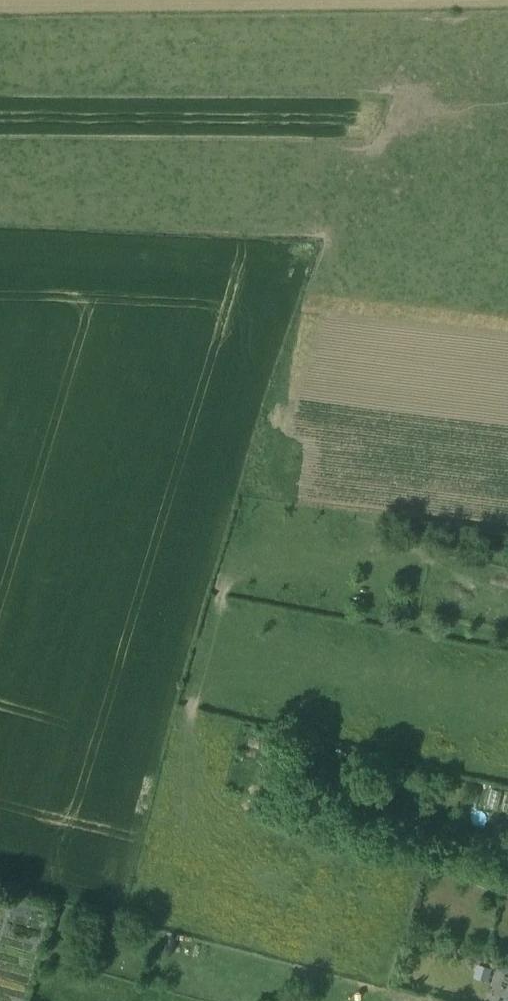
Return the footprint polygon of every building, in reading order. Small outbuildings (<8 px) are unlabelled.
[(291,775),(299,778),(301,770),(293,767),(291,775)] [(493,967),(478,963),(475,975),(490,979),(493,967)]
